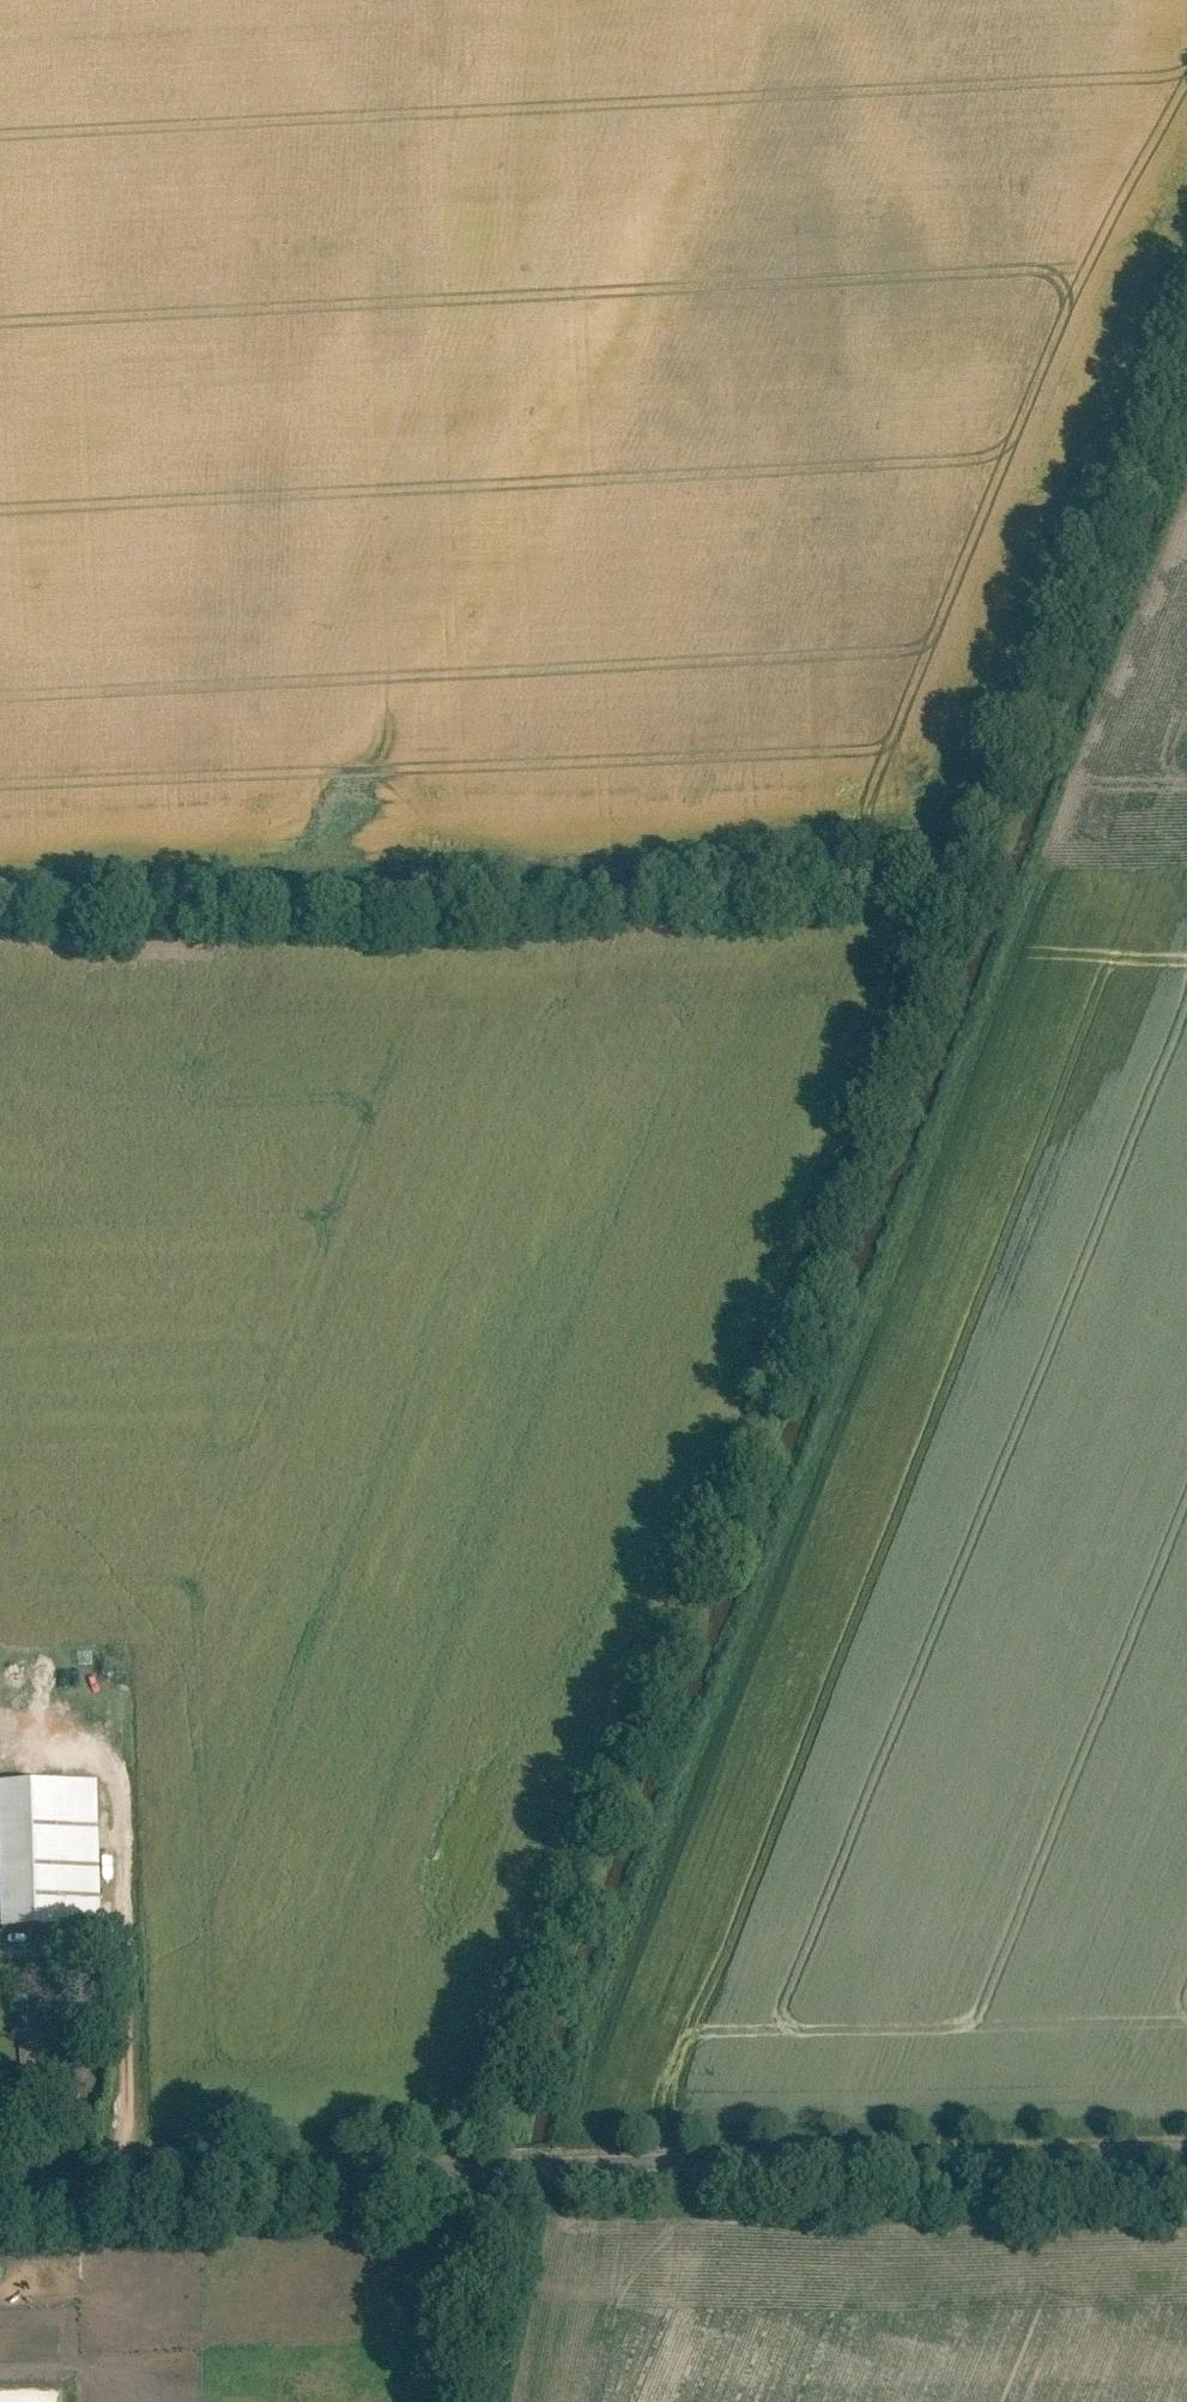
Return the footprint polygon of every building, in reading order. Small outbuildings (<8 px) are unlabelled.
[(0,1784),(0,1931),(102,1929),(99,1782),(0,1784)]
